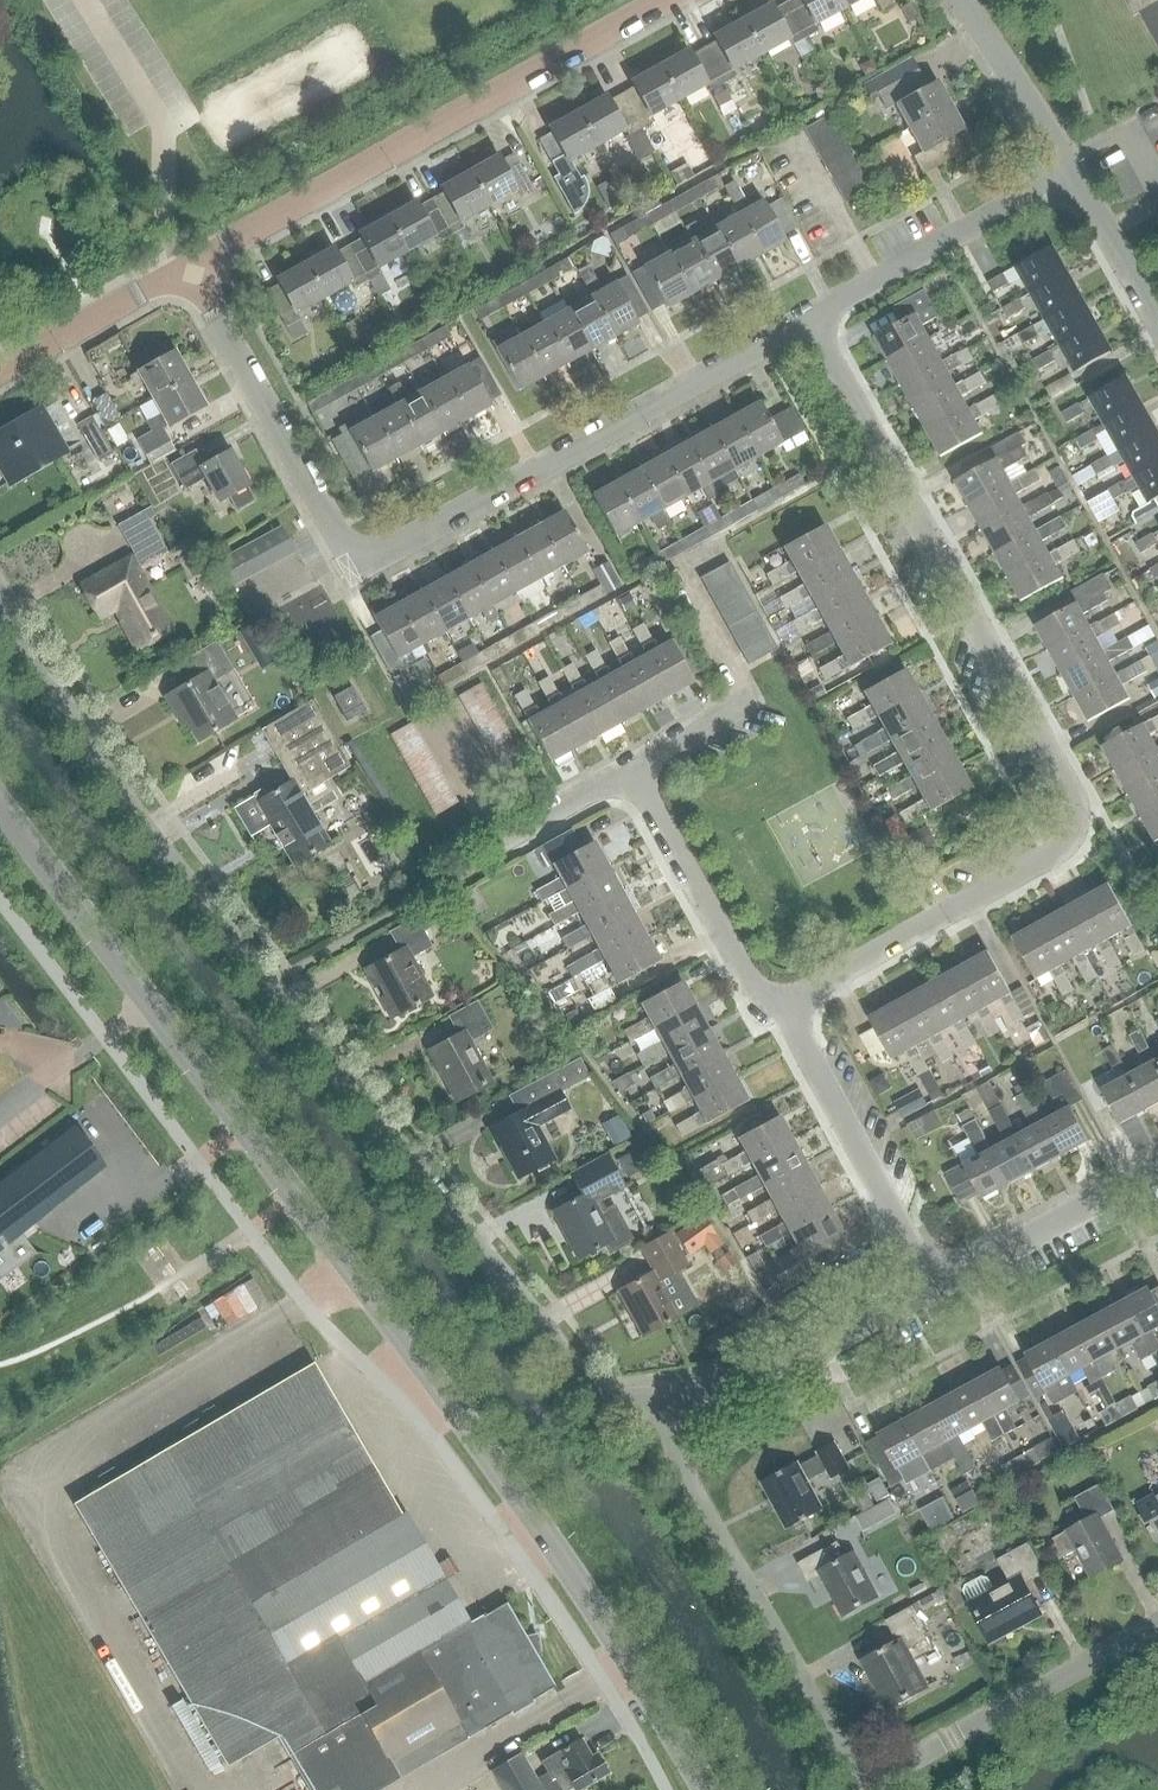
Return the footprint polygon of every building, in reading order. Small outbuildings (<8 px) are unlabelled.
[(838,0),(789,0),(785,2),(805,37),(818,30),(815,24),(843,9),(838,0)] [(843,9),(859,0),(838,0),(843,9)] [(881,10),(894,3),(892,0),(875,0),(881,10)] [(1132,15),(1133,16),(1139,13),(1157,48),(1157,0),(1124,0),(1132,15)] [(792,44),(805,37),(785,2),(773,9),(770,3),(741,19),(760,54),(789,39),(792,44)] [(909,3),(900,8),(908,21),(917,16),(909,3)] [(715,40),(702,47),(722,83),(729,96),(742,89),(732,70),(760,54),(741,19),(712,35),(715,40)] [(678,100),(706,84),(709,90),(722,83),(702,47),(690,54),(687,49),(659,65),(678,100)] [(650,116),(678,100),(659,65),(630,81),(633,86),(620,93),(640,129),(653,122),(650,116)] [(894,104),(907,128),(950,105),(936,80),(926,86),(917,69),(875,92),(885,109),(894,104)] [(713,97),(723,116),(736,109),(726,90),(713,97)] [(624,130),(627,135),(624,137),(637,161),(653,152),(640,129),(620,93),(608,100),(605,95),(576,111),(595,146),(624,130)] [(920,152),(911,157),(921,176),(963,152),(954,135),(963,130),(950,105),(907,128),(920,152)] [(579,180),(568,161),(595,146),(576,111),(548,127),(550,132),(538,139),(557,174),(552,177),(571,212),(576,209),(582,204),(585,197),(586,190),(584,184),(581,179),(579,180)] [(809,141),(834,127),(827,115),(802,129),(809,141)] [(841,140),(834,127),(809,141),(816,154),(841,140)] [(841,140),(816,154),(823,166),(848,152),(841,140)] [(848,152),(823,166),(830,179),(855,165),(848,152)] [(497,155),(468,171),(488,206),(516,190),(520,196),(533,189),(513,153),(500,160),(497,155)] [(693,175),(687,163),(669,173),(676,185),(693,175)] [(837,191),(862,177),(855,165),(830,179),(837,191)] [(468,171),(440,187),(443,192),(430,199),(450,235),(463,227),(460,222),(488,206),(468,171)] [(705,195),(722,186),(716,175),(699,184),(705,195)] [(869,189),(862,177),(837,191),(844,203),(869,189)] [(722,185),(738,213),(761,255),(785,241),(781,235),(795,227),(780,199),(765,207),(761,200),(749,207),(733,179),(722,185)] [(692,188),(675,198),(681,208),(698,199),(692,188)] [(437,242),(450,235),(430,199),(418,206),(415,201),(386,217),(406,252),(434,236),(437,242)] [(657,221),(674,212),(668,202),(652,211),(657,221)] [(761,255),(738,213),(714,226),(737,268),(761,255)] [(634,234),(650,225),(644,215),(628,224),(634,234)] [(360,238),(346,246),(367,281),(380,273),(377,268),(406,252),(386,217),(357,233),(360,238)] [(690,240),(713,281),(737,268),(714,226),(701,234),(694,222),(683,228),(690,240)] [(463,227),(450,235),(456,246),(469,239),(463,227)] [(1023,277),(1031,291),(1065,274),(1050,247),(1049,248),(1041,235),(1015,250),(1022,263),(1016,266),(1004,274),(1003,273),(986,282),(993,292),(1010,283),(1010,284),(1023,277)] [(690,294),(713,281),(690,240),(666,253),(690,294)] [(332,247),(304,263),(324,297),(351,282),(355,288),(367,281),(346,246),(335,252),(332,247)] [(665,308),(690,294),(666,253),(642,266),(663,304),(665,308)] [(574,268),(568,257),(545,270),(551,281),(574,268)] [(295,313),(324,297),(304,263),(275,279),(278,284),(265,291),(285,327),(298,319),(295,313)] [(590,295),(613,337),(637,324),(633,315),(645,308),(627,275),(601,289),(587,264),(576,271),(590,295)] [(642,266),(630,273),(651,311),(663,304),(642,266)] [(534,290),(551,281),(545,270),(528,280),(534,290)] [(1025,311),(1038,303),(1046,319),(1080,300),(1065,274),(1031,291),(1001,308),(1008,319),(1024,309),(1025,311)] [(505,293),(510,303),(527,294),(521,284),(505,293)] [(901,322),(874,337),(887,361),(929,338),(922,325),(938,316),(924,289),(892,307),(901,322)] [(590,295),(566,309),(589,350),(613,337),(590,295)] [(487,317),(503,307),(497,297),(481,306),(487,317)] [(538,313),(542,322),(566,364),(589,350),(566,309),(562,300),(538,313)] [(1053,330),(1061,345),(1095,326),(1080,300),(1046,319),(1034,326),(1033,325),(1016,334),(1022,344),(1038,335),(1039,338),(1053,330)] [(542,377),(566,364),(542,322),(529,330),(524,321),(514,327),(519,335),(542,377)] [(887,361),(901,385),(942,362),(935,349),(959,335),(953,324),(929,338),(887,361)] [(1110,353),(1095,326),(1061,345),(1076,372),(1110,353)] [(518,390),(542,377),(519,335),(495,348),(518,390)] [(427,349),(421,338),(404,348),(411,359),(427,349)] [(142,379),(152,399),(188,379),(173,351),(170,353),(165,344),(159,342),(147,349),(146,354),(151,363),(128,376),(130,379),(126,381),(128,385),(132,383),(134,387),(141,383),(139,381),(142,379)] [(955,385),(948,372),(972,359),(966,348),(942,362),(901,385),(913,408),(955,385)] [(1037,371),(1054,360),(1048,350),(1031,360),(1037,371)] [(381,361),(387,372),(404,363),(397,352),(381,361)] [(497,390),(479,357),(443,378),(466,419),(490,406),(485,396),(497,390)] [(374,365),(357,374),(363,385),(380,376),(374,365)] [(979,372),(955,385),(913,408),(926,431),(968,409),(961,396),(985,382),(979,372)] [(1090,396),(1105,423),(1139,404),(1124,377),(1090,396)] [(333,402),(356,389),(350,378),(327,391),(333,402)] [(442,432),(466,419),(443,378),(419,391),(442,432)] [(145,455),(170,441),(163,428),(167,425),(168,426),(204,406),(188,379),(152,399),(160,412),(146,420),(150,430),(137,438),(145,455)] [(419,445),(442,432),(419,391),(406,398),(397,382),(387,388),(396,404),(419,445)] [(119,417),(105,392),(90,401),(104,426),(119,417)] [(993,395),(968,409),(926,431),(940,456),(982,433),(974,420),(999,406),(993,395)] [(757,456),(781,443),(781,442),(798,433),(785,410),(768,420),(758,401),(734,415),(757,456)] [(419,445),(396,404),(382,411),(377,402),(367,408),(372,417),(395,458),(419,445)] [(43,403),(0,428),(0,472),(9,487),(71,452),(43,403)] [(1084,413),(1078,403),(1061,413),(1066,423),(1084,413)] [(1120,449),(1154,430),(1139,404),(1105,423),(1120,449)] [(77,423),(98,461),(113,452),(92,415),(77,423)] [(733,469),(757,456),(734,415),(710,428),(733,469)] [(371,472),(395,458),(372,417),(358,425),(354,418),(337,428),(341,434),(330,440),(352,478),(369,469),(371,472)] [(733,469),(710,428),(687,441),(709,483),(733,469)] [(1076,439),(1081,448),(1098,438),(1092,429),(1076,439)] [(1135,475),(1157,462),(1157,438),(1154,430),(1120,449),(1120,450),(1109,457),(1113,465),(1115,468),(1127,461),(1135,475)] [(1021,447),(1026,443),(1020,431),(990,448),(996,458),(954,481),(968,506),(1009,482),(1002,470),(1026,456),(1021,447)] [(687,441),(663,454),(686,496),(699,489),(706,501),(716,495),(709,483),(687,441)] [(249,496),(244,487),(248,485),(229,451),(203,466),(194,450),(170,464),(184,490),(205,478),(218,502),(227,496),(235,509),(248,502),(249,496)] [(686,496),(663,454),(639,468),(663,509),(686,496)] [(1113,465),(1108,455),(1090,465),(1096,475),(1113,465)] [(1122,481),(1105,491),(1110,501),(1126,492),(1127,493),(1140,485),(1150,502),(1157,497),(1157,462),(1135,475),(1122,481)] [(639,522),(663,509),(639,468),(616,481),(639,522)] [(1033,469),(1009,482),(968,506),(981,529),(1022,506),(1015,493),(1039,480),(1033,469)] [(781,497),(797,488),(792,478),(775,487),(781,497)] [(615,536),(639,522),(616,481),(592,494),(615,536)] [(1047,493),(1052,502),(1062,497),(1057,488),(1047,493)] [(773,501),(768,491),(751,500),(757,511),(773,501)] [(981,529),(994,553),(1035,530),(1028,517),(1053,503),(1052,502),(1047,493),(1022,506),(981,529)] [(727,513),(733,524),(749,515),(744,504),(727,513)] [(124,620),(121,622),(136,649),(170,630),(136,569),(166,552),(147,519),(154,515),(149,507),(116,525),(134,556),(129,558),(80,585),(98,617),(117,607),(124,620)] [(563,511),(538,524),(562,566),(586,552),(563,511)] [(994,553),(1007,576),(1049,553),(1041,541),(1066,527),(1060,516),(1035,530),(994,553)] [(710,537),(726,528),(720,517),(703,527),(710,537)] [(538,579),(562,566),(538,524),(515,537),(538,579)] [(771,585),(795,572),(837,548),(823,524),(782,547),(789,561),(765,574),(771,585)] [(283,558),(295,551),(292,546),(290,543),(287,536),(282,526),(269,533),(283,558)] [(686,551),(703,541),(697,530),(680,540),(686,551)] [(283,558),(269,533),(257,540),(270,565),(283,558)] [(1151,534),(1134,544),(1140,554),(1157,543),(1151,534)] [(515,592),(538,579),(515,537),(491,551),(515,592)] [(257,540),(244,547),(258,572),(270,565),(257,540)] [(1073,540),(1049,553),(1007,576),(1021,601),(1062,578),(1055,564),(1079,551),(1073,540)] [(663,564),(679,554),(673,544),(657,553),(663,564)] [(245,579),(258,572),(244,547),(232,553),(245,579)] [(837,548),(795,572),(802,584),(778,598),(784,609),(808,595),(850,572),(837,548)] [(491,605),(515,592),(491,551),(468,564),(491,605)] [(232,553),(219,560),(233,585),(245,579),(232,553)] [(649,557),(633,566),(639,577),(655,568),(649,557)] [(610,593),(621,587),(607,561),(592,569),(606,595),(610,593)] [(699,578),(706,590),(735,574),(728,562),(699,578)] [(497,616),(491,605),(468,564),(444,577),(468,618),(480,612),(486,622),(497,616)] [(1149,569),(1155,580),(1157,578),(1157,564),(1149,569)] [(659,579),(666,591),(668,590),(682,582),(675,570),(663,577),(659,579)] [(863,596),(850,572),(808,595),(815,608),(791,621),(797,632),(821,619),(863,596)] [(706,590),(713,603),(742,587),(735,574),(706,590)] [(1034,625),(1048,650),(1089,626),(1082,614),(1106,600),(1102,593),(1110,589),(1102,574),(1070,591),(1076,602),(1034,625)] [(444,577),(420,590),(444,632),(468,618),(444,577)] [(585,606),(602,597),(596,587),(579,596),(585,606)] [(749,599),(747,596),(742,587),(713,603),(720,615),(749,599)] [(420,645),(444,632),(420,590),(397,603),(420,645)] [(863,596),(821,619),(828,632),(804,645),(810,656),(834,642),(876,619),(863,596)] [(720,615),(727,628),(756,611),(749,599),(720,615)] [(578,610),(573,600),(556,609),(562,619),(578,610)] [(373,617),(380,630),(370,637),(390,672),(401,666),(397,658),(420,645),(397,603),(373,617)] [(727,628),(731,635),(733,640),(763,624),(756,611),(727,628)] [(532,622),(538,633),(555,623),(549,613),(532,622)] [(1048,650),(1061,674),(1102,650),(1095,637),(1119,624),(1113,613),(1089,626),(1048,650)] [(889,644),(876,619),(834,642),(842,655),(817,669),(823,679),(848,666),(848,667),(889,644)] [(252,623),(238,631),(249,650),(262,642),(258,636),(260,635),(252,623)] [(631,629),(645,654),(669,695),(692,682),(669,640),(656,648),(642,623),(631,629)] [(1157,634),(1152,623),(1131,635),(1137,646),(1157,634)] [(733,640),(740,652),(770,636),(763,624),(733,640)] [(525,626),(508,636),(514,646),(531,637),(525,626)] [(740,652),(747,665),(777,649),(770,636),(740,652)] [(669,695),(645,654),(632,661),(618,637),(608,643),(621,667),(645,708),(669,695)] [(1133,647),(1127,637),(1102,650),(1061,674),(1074,697),(1115,674),(1108,661),(1133,647)] [(507,650),(501,640),(485,649),(491,659),(507,650)] [(201,675),(164,697),(174,714),(179,711),(196,741),(235,718),(213,681),(232,669),(215,641),(190,656),(201,675)] [(621,722),(645,708),(621,667),(608,674),(595,650),(584,656),(598,680),(621,722)] [(484,663),(478,653),(461,662),(467,672),(484,663)] [(1140,660),(1115,674),(1074,697),(1088,721),(1129,698),(1121,684),(1146,671),(1140,660)] [(597,735),(621,722),(598,680),(585,687),(571,663),(560,669),(574,693),(597,735)] [(454,666),(438,675),(444,686),(460,676),(454,666)] [(917,692),(904,668),(862,691),(870,705),(845,719),(851,729),(875,716),(917,692)] [(420,699),(444,686),(438,675),(414,689),(420,699)] [(561,701),(547,676),(537,682),(550,707),(573,749),(597,735),(574,693),(561,701)] [(1157,695),(1157,678),(1148,684),(1155,696),(1157,695)] [(464,707),(488,694),(481,683),(458,696),(464,707)] [(821,685),(808,692),(812,700),(825,692),(821,685)] [(333,696),(347,721),(366,710),(352,686),(333,696)] [(549,762),(573,749),(550,707),(537,714),(524,689),(513,695),(527,720),(526,720),(549,762)] [(864,753),(889,739),(930,716),(917,692),(875,716),(883,729),(859,742),(864,753)] [(464,707),(471,719),(495,706),(488,694),(464,707)] [(348,765),(309,701),(301,706),(299,707),(260,730),(291,782),(257,802),(253,796),(233,808),(249,836),(269,825),(292,863),(286,867),(287,868),(329,843),(307,805),(332,791),(325,779),(348,765)] [(501,717),(495,706),(471,719),(478,731),(501,717)] [(1115,770),(1156,747),(1149,734),(1157,729),(1157,715),(1143,724),(1143,723),(1101,746),(1115,770)] [(878,777),(902,763),(943,740),(930,716),(889,739),(896,752),(872,766),(878,777)] [(478,731),(484,742),(508,729),(501,717),(478,731)] [(419,733),(413,722),(410,723),(390,735),(396,746),(419,733)] [(514,740),(508,729),(484,742),(491,754),(514,740)] [(426,745),(419,733),(396,746),(403,758),(426,745)] [(491,754),(497,765),(521,752),(514,740),(491,754)] [(909,776),(885,789),(891,800),(915,787),(956,763),(943,740),(902,763),(909,776)] [(859,742),(852,746),(858,757),(864,753),(859,742)] [(403,758),(409,769),(432,756),(426,745),(403,758)] [(1156,747),(1115,770),(1128,794),(1157,777),(1157,746),(1156,747)] [(497,765),(504,777),(526,763),(527,763),(521,752),(497,765)] [(439,767),(432,756),(409,769),(416,781),(439,767)] [(970,788),(956,763),(915,787),(922,799),(898,813),(904,824),(928,810),(929,811),(970,788)] [(416,781),(422,792),(446,779),(439,767),(416,781)] [(1128,794),(1141,818),(1157,808),(1157,777),(1128,794)] [(452,790),(446,779),(422,792),(429,804),(452,790)] [(429,804),(435,815),(459,802),(452,790),(429,804)] [(1141,818),(1154,842),(1157,840),(1157,808),(1141,818)] [(894,815),(882,821),(893,841),(905,834),(894,815)] [(548,858),(551,864),(559,877),(534,891),(540,901),(546,898),(606,865),(593,841),(580,848),(570,830),(532,850),(537,859),(543,861),(548,858)] [(553,925),(577,912),(619,889),(606,865),(546,898),(553,911),(547,914),(553,925)] [(1131,926),(1131,925),(1108,884),(1084,897),(1107,939),(1120,932),(1133,956),(1144,950),(1131,926)] [(632,913),(619,889),(577,912),(585,925),(560,938),(566,949),(590,936),(632,913)] [(1084,897),(1060,910),(1083,952),(1096,945),(1110,969),(1120,963),(1107,939),(1084,897)] [(444,919),(436,905),(389,931),(400,950),(364,970),(373,987),(379,984),(395,1015),(431,996),(410,957),(431,945),(423,931),(444,919)] [(1060,910),(1037,923),(1060,965),(1073,958),(1086,982),(1097,976),(1083,952),(1060,910)] [(579,972),(603,959),(645,936),(632,913),(590,936),(597,948),(573,962),(579,972)] [(1073,990),(1060,965),(1037,923),(1012,937),(1035,979),(1049,971),(1063,995),(1073,990)] [(658,961),(645,936),(603,959),(610,972),(586,985),(592,996),(616,983),(617,984),(658,961)] [(987,951),(964,964),(987,1006),(999,999),(1013,1024),(1024,1018),(1024,1017),(1035,1011),(1022,987),(1011,993),(987,951)] [(964,964),(939,978),(963,1019),(976,1012),(989,1037),(1000,1031),(987,1006),(964,964)] [(963,1019),(939,978),(916,991),(939,1033),(952,1025),(966,1050),(976,1044),(963,1019)] [(694,1005),(681,981),(639,1004),(647,1017),(622,1031),(628,1042),(653,1028),(694,1005)] [(552,1004),(553,1004),(564,998),(557,986),(546,992),(552,1004)] [(953,1057),(939,1033),(916,991),(893,1004),(915,1046),(928,1039),(942,1063),(953,1057)] [(458,1034),(428,1051),(453,1098),(478,1084),(479,1085),(490,1079),(469,1042),(492,1030),(476,1001),(448,1016),(458,1034)] [(943,1095),(915,1046),(893,1004),(868,1018),(891,1059),(905,1052),(932,1101),(943,1095)] [(641,1065),(666,1052),(707,1029),(694,1005),(653,1028),(660,1041),(635,1055),(641,1065)] [(568,1024),(580,1017),(575,1008),(563,1015),(568,1024)] [(654,1089),(679,1076),(720,1052),(707,1029),(666,1052),(673,1065),(648,1078),(654,1089)] [(1148,1047),(1139,1030),(1129,1036),(1138,1053),(1148,1047)] [(1102,1050),(1112,1068),(1122,1062),(1113,1045),(1102,1050)] [(686,1089),(661,1102),(667,1113),(692,1099),(733,1076),(720,1052),(679,1076),(686,1089)] [(507,1096),(517,1113),(488,1129),(497,1145),(502,1143),(510,1157),(507,1158),(517,1177),(552,1158),(536,1128),(570,1109),(561,1091),(588,1077),(578,1059),(507,1096)] [(1127,1075),(1146,1109),(1157,1103),(1157,1069),(1154,1061),(1127,1075)] [(1042,1121),(1061,1155),(1088,1141),(1069,1106),(1082,1099),(1066,1070),(1043,1082),(1053,1099),(1062,1095),(1069,1107),(1043,1121),(1042,1121)] [(1119,1124),(1146,1109),(1127,1075),(1101,1090),(1119,1124)] [(747,1100),(733,1076),(692,1099),(699,1112),(674,1126),(680,1136),(705,1123),(747,1100)] [(1035,1169),(1061,1155),(1042,1121),(1043,1121),(1027,1091),(1017,1096),(1026,1112),(1024,1113),(1032,1127),(1018,1134),(1016,1135),(1035,1169)] [(927,1105),(920,1092),(895,1105),(902,1118),(927,1105)] [(1011,1121),(1002,1105),(992,1111),(1000,1126),(1000,1127),(1011,1121)] [(920,1140),(948,1123),(938,1108),(911,1125),(920,1140)] [(726,1176),(750,1163),(792,1140),(778,1116),(737,1138),(744,1152),(720,1165),(716,1159),(687,1175),(697,1192),(726,1176)] [(978,1156),(945,1174),(961,1203),(979,1194),(981,1198),(1010,1183),(992,1149),(976,1119),(962,1127),(978,1156)] [(1011,1121),(1000,1127),(1000,1126),(999,1127),(1006,1141),(992,1149),(1010,1183),(1035,1169),(1016,1135),(1018,1134),(1011,1121)] [(0,1184),(0,1280),(34,1253),(49,1255),(49,1254),(34,1252),(18,1230),(103,1165),(74,1127),(0,1184)] [(738,1200),(763,1187),(805,1164),(792,1140),(750,1163),(757,1176),(733,1189),(738,1200)] [(624,1177),(644,1168),(635,1150),(615,1159),(624,1177)] [(593,1203),(623,1187),(606,1155),(570,1175),(581,1196),(551,1211),(577,1258),(606,1243),(612,1254),(613,1254),(611,1249),(629,1240),(612,1209),(600,1216),(593,1203)] [(751,1224),(776,1210),(818,1187),(805,1164),(763,1187),(770,1200),(746,1213),(751,1224)] [(783,1223),(759,1237),(764,1247),(789,1234),(830,1211),(818,1187),(776,1210),(783,1223)] [(844,1235),(830,1211),(789,1234),(796,1247),(767,1263),(782,1290),(811,1275),(802,1259),(844,1235)] [(703,1243),(710,1253),(721,1245),(702,1217),(676,1234),(689,1253),(703,1243)] [(680,1315),(661,1279),(690,1263),(672,1231),(640,1248),(653,1271),(617,1291),(642,1336),(680,1315)] [(229,1324),(269,1302),(255,1277),(215,1300),(229,1324)] [(1122,1301),(1144,1343),(1150,1355),(1157,1351),(1157,1340),(1152,1330),(1157,1326),(1157,1287),(1150,1292),(1147,1288),(1122,1301)] [(1150,1355),(1144,1343),(1122,1301),(1098,1314),(1117,1349),(1131,1341),(1141,1360),(1150,1355)] [(1114,1372),(1105,1355),(1117,1349),(1098,1314),(1074,1328),(1102,1378),(1114,1372)] [(1102,1378),(1074,1328),(1050,1341),(1069,1375),(1081,1368),(1090,1385),(1102,1378)] [(1054,1405),(1065,1399),(1055,1382),(1069,1375),(1050,1341),(1024,1355),(1025,1356),(1026,1355),(1027,1358),(1017,1364),(1035,1398),(1046,1392),(1054,1405)] [(71,1503),(162,1656),(226,1768),(276,1738),(287,1757),(288,1756),(308,1789),(377,1789),(467,1737),(467,1738),(485,1727),(553,1687),(535,1657),(539,1655),(536,1638),(530,1640),(526,1642),(522,1635),(505,1604),(508,1602),(507,1601),(469,1623),(406,1515),(404,1512),(400,1514),(348,1424),(312,1363),(71,1503)] [(1000,1368),(975,1381),(1004,1434),(1016,1428),(1005,1409),(1018,1402),(1018,1401),(1028,1395),(1012,1366),(1002,1372),(1000,1368)] [(975,1381),(951,1394),(969,1429),(981,1422),(991,1441),(1004,1434),(975,1381)] [(1157,1396),(1157,1381),(1147,1387),(1153,1399),(1157,1396)] [(969,1429),(951,1394),(927,1407),(945,1442),(954,1458),(963,1475),(972,1470),(974,1464),(958,1435),(969,1429)] [(1122,1416),(1137,1408),(1130,1396),(1115,1404),(1122,1416)] [(1105,1425),(1122,1416),(1115,1404),(1098,1413),(1105,1425)] [(954,1458),(945,1442),(927,1407),(902,1421),(921,1455),(930,1471),(954,1458)] [(1050,1423),(1064,1448),(1077,1441),(1063,1416),(1050,1423)] [(930,1471),(921,1455),(902,1421),(878,1434),(890,1457),(877,1464),(890,1487),(902,1480),(905,1485),(930,1471)] [(1039,1443),(1047,1457),(1059,1450),(1051,1436),(1039,1443)] [(800,1465),(798,1462),(760,1483),(785,1528),(823,1508),(805,1476),(811,1472),(813,1476),(825,1470),(830,1478),(849,1468),(835,1442),(816,1452),(817,1455),(800,1465)] [(1039,1461),(1033,1449),(1017,1458),(1023,1470),(1039,1461)] [(1007,1479),(1023,1470),(1017,1458),(1000,1467),(1007,1479)] [(877,1501),(889,1494),(880,1477),(867,1484),(877,1501)] [(1122,1560),(1099,1518),(1114,1510),(1100,1484),(1075,1497),(1087,1520),(1049,1540),(1059,1559),(1076,1550),(1090,1577),(1122,1560)] [(972,1491),(955,1500),(962,1513),(979,1503),(972,1491)] [(1138,1505),(1157,1540),(1157,1493),(1138,1505)] [(924,1505),(932,1526),(956,1518),(948,1496),(924,1505)] [(875,1505),(884,1520),(897,1513),(888,1498),(875,1505)] [(820,1574),(842,1615),(876,1596),(853,1553),(844,1557),(836,1542),(797,1563),(807,1581),(820,1574)] [(993,1589),(987,1578),(981,1576),(965,1585),(963,1592),(969,1602),(971,1601),(992,1641),(1040,1615),(1021,1579),(1041,1569),(1027,1543),(999,1558),(1010,1580),(993,1589)] [(923,1611),(937,1603),(932,1593),(918,1601),(923,1611)] [(907,1650),(928,1638),(911,1606),(885,1621),(896,1641),(861,1661),(887,1708),(927,1686),(907,1650)] [(554,1778),(561,1789),(567,1789),(572,1787),(574,1789),(577,1789),(607,1772),(596,1753),(590,1756),(579,1738),(540,1762),(551,1780),(554,1778)] [(521,1753),(489,1771),(499,1789),(542,1789),(521,1753)]
